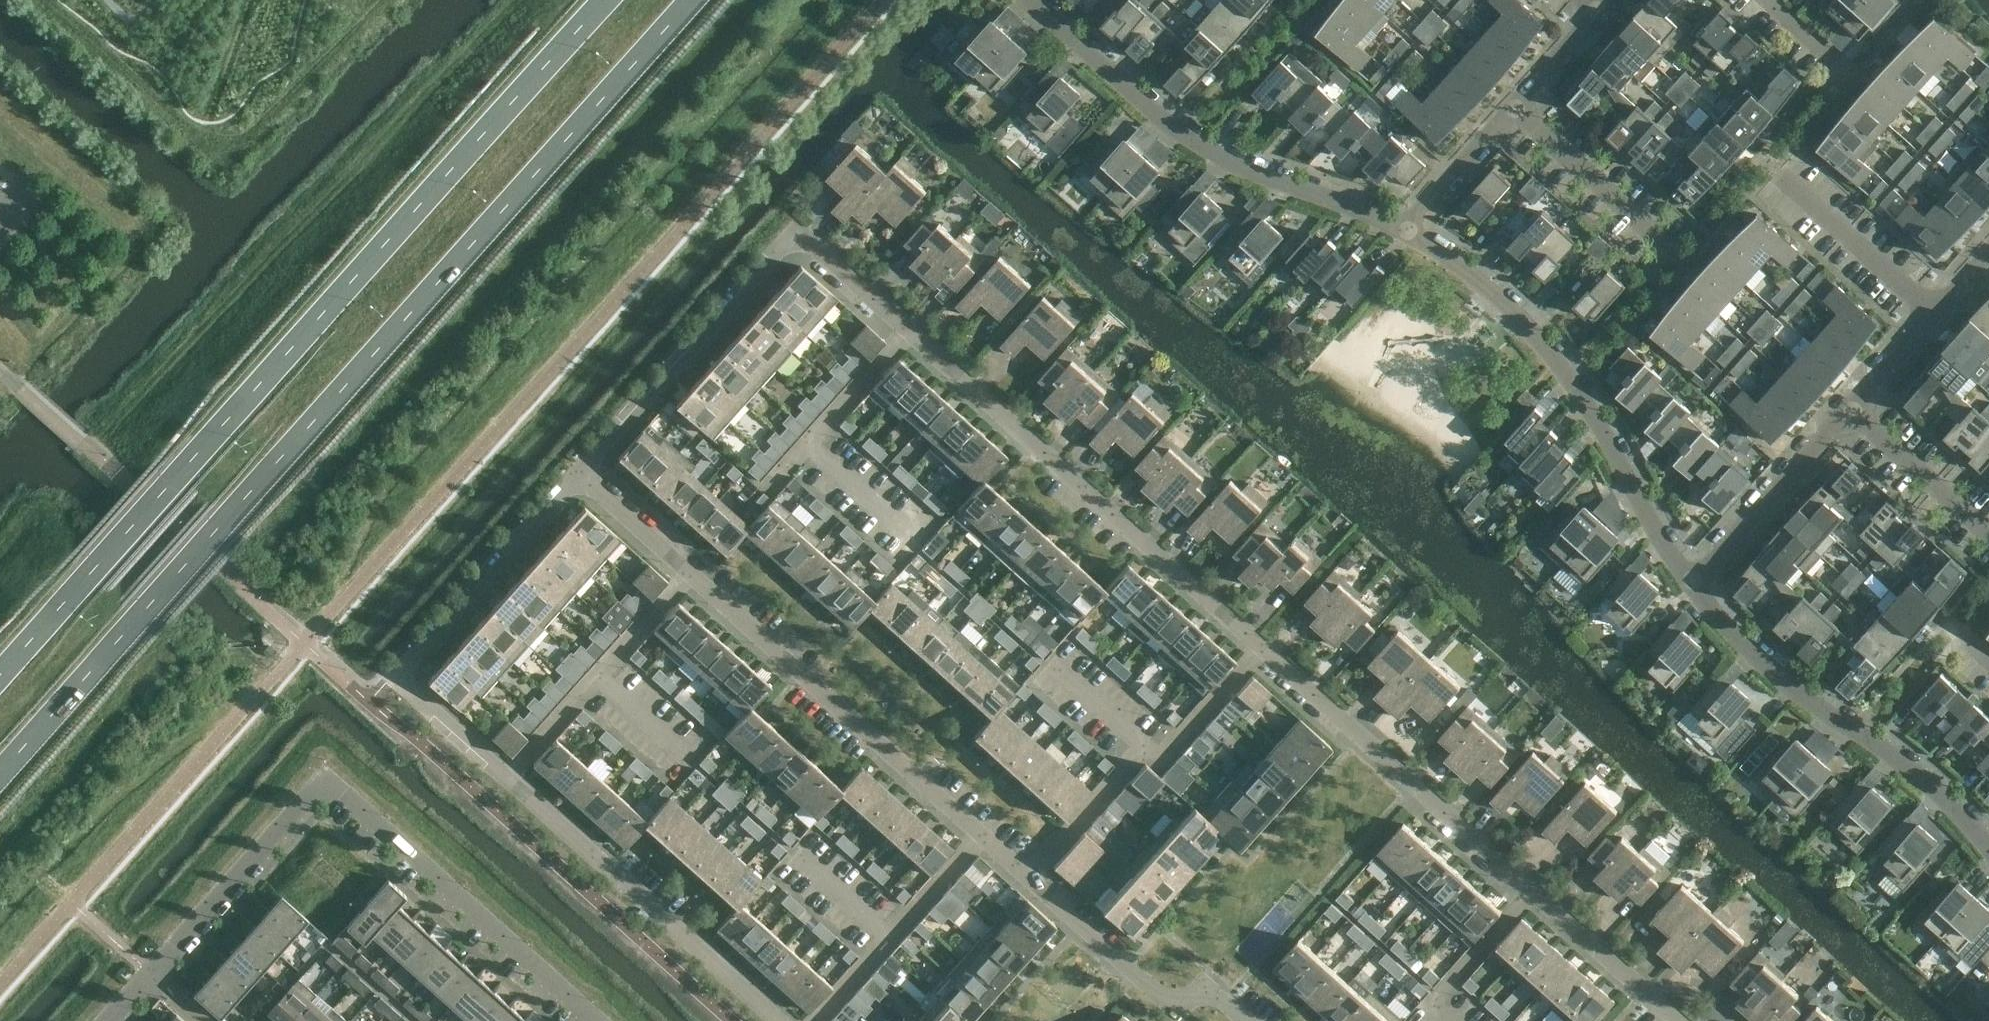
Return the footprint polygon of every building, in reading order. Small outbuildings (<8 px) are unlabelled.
[(1139,1),(1138,0),(1127,0),(1119,9),(1117,8),(1102,25),(1115,36),(1118,32),(1122,36),(1147,8),(1139,1)] [(1234,0),(1208,0),(1205,3),(1212,10),(1242,36),(1251,25),(1248,23),(1253,18),(1255,20),(1256,20),(1234,0)] [(1256,20),(1265,9),(1263,7),(1267,2),(1269,4),(1270,3),(1267,0),(1234,0),(1256,20)] [(1340,2),(1368,27),(1382,12),(1369,0),(1343,0),(1341,2),(1341,1),(1340,2)] [(1382,12),(1393,0),(1369,0),(1382,12)] [(1450,10),(1458,17),(1473,0),(1459,0),(1450,10)] [(1491,1),(1505,14),(1505,13),(1533,38),(1544,23),(1534,14),(1533,15),(1527,10),(1529,9),(1519,0),(1492,0),(1491,1)] [(1680,28),(1648,0),(1638,11),(1641,13),(1637,17),(1634,15),(1633,16),(1670,49),(1684,32),(1680,28)] [(1680,28),(1686,21),(1669,12),(1678,1),(1680,3),(1682,0),(1648,0),(1680,28)] [(1826,9),(1827,10),(1831,5),(1835,9),(1831,13),(1843,23),(1863,0),(1834,0),(1826,9)] [(1843,23),(1854,33),(1858,29),(1862,33),(1858,37),(1859,38),(1868,28),(1873,32),(1872,33),(1873,34),(1904,0),(1863,0),(1843,23)] [(1162,1),(1152,12),(1160,19),(1170,8),(1162,1)] [(1340,3),(1327,17),(1355,42),(1356,42),(1368,27),(1340,2),(1340,3)] [(1242,36),(1212,10),(1205,3),(1191,19),(1198,26),(1227,52),(1237,41),(1234,39),(1238,34),(1241,37),(1242,36)] [(1707,27),(1698,38),(1686,21),(1680,28),(1684,32),(1694,41),(1694,42),(1701,48),(1709,56),(1734,28),(1730,24),(1733,20),(1720,9),(1705,26),(1707,27)] [(1428,46),(1447,24),(1432,10),(1412,31),(1428,46)] [(1154,41),(1163,30),(1174,47),(1181,39),(1176,35),(1166,26),(1167,26),(1160,19),(1152,12),(1127,40),(1131,44),(1128,48),(1140,59),(1155,42),(1154,41)] [(1505,14),(1492,28),(1520,54),(1521,53),(1520,53),(1533,38),(1505,13),(1505,14)] [(1670,49),(1633,16),(1624,26),(1626,29),(1622,33),(1619,31),(1619,32),(1655,65),(1670,49)] [(1919,30),(1947,55),(1946,55),(1963,70),(1978,52),(1976,50),(1952,28),(1948,32),(1942,27),(1944,25),(1934,16),(1919,30)] [(1356,69),(1369,54),(1356,42),(1355,42),(1327,17),(1316,33),(1326,42),(1327,40),(1333,45),(1332,47),(1356,69)] [(1227,52),(1198,26),(1191,19),(1176,35),(1181,39),(1212,67),(1222,57),(1220,55),(1224,50),(1226,52),(1227,52)] [(968,80),(969,81),(1009,36),(998,25),(994,30),(990,26),(994,22),(993,21),(984,31),(979,27),(980,26),(979,25),(947,61),(948,62),(949,60),(969,79),(968,80)] [(1492,28),(1478,43),(1507,69),(1508,69),(1506,68),(1519,54),(1520,54),(1492,28)] [(1947,55),(1919,30),(1904,47),(1932,71),(1946,55),(1947,55)] [(1655,65),(1619,32),(1609,42),(1612,45),(1608,50),(1605,47),(1604,48),(1634,74),(1648,59),(1655,65)] [(1713,60),(1721,67),(1729,73),(1729,72),(1739,81),(1744,85),(1750,78),(1732,69),(1742,58),(1744,60),(1759,43),(1746,32),(1743,35),(1738,32),(1713,60)] [(1009,36),(969,81),(977,73),(992,86),(991,88),(992,89),(993,87),(998,91),(996,94),(997,95),(1024,64),(1023,63),(1021,65),(1017,61),(1026,50),(1025,49),(1021,54),(1017,50),(1021,46),(1009,36)] [(1383,60),(1391,67),(1410,45),(1402,38),(1383,60)] [(1166,82),(1178,93),(1182,89),(1186,93),(1212,67),(1181,39),(1174,47),(1192,56),(1183,67),(1181,65),(1166,82)] [(1478,43),(1465,59),(1494,85),(1494,84),(1493,83),(1505,69),(1507,70),(1507,69),(1478,43)] [(1932,71),(1904,47),(1889,64),(1917,88),(1932,71)] [(1634,74),(1604,48),(1595,59),(1598,61),(1593,65),(1591,64),(1590,65),(1619,91),(1634,74)] [(1699,67),(1709,56),(1701,48),(1691,59),(1699,67)] [(1395,71),(1403,78),(1423,57),(1415,49),(1395,71)] [(1289,51),(1252,92),(1262,102),(1267,97),(1272,101),(1268,106),(1269,107),(1279,96),(1282,98),(1295,110),(1296,110),(1314,90),(1318,85),(1322,81),(1289,51)] [(1465,59),(1451,74),(1480,100),(1480,99),(1479,98),(1492,84),(1493,85),(1494,85),(1465,59)] [(1721,67),(1713,60),(1703,71),(1711,78),(1721,67)] [(1917,88),(1889,64),(1874,81),(1901,105),(1917,88)] [(1572,97),(1569,101),(1581,112),(1596,96),(1595,94),(1604,83),(1615,100),(1622,93),(1619,91),(1590,65),(1568,93),(1572,97)] [(1988,65),(1975,81),(1981,86),(1988,77),(1988,66),(1988,65)] [(1771,84),(1761,95),(1750,78),(1744,85),(1775,114),(1798,85),(1794,81),(1797,77),(1784,66),(1769,83),(1771,84)] [(1045,144),(1046,145),(1074,113),(1073,112),(1071,115),(1065,109),(1080,92),(1079,91),(1077,93),(1066,83),(1064,85),(1059,81),(1063,77),(1062,76),(1058,80),(1049,72),(1051,69),(1050,68),(1017,106),(1018,106),(1019,105),(1029,113),(1027,115),(1028,116),(1030,114),(1036,120),(1030,127),(1047,142),(1045,144)] [(1340,93),(1348,75),(1335,69),(1327,87),(1340,93)] [(1683,89),(1692,78),(1685,71),(1675,82),(1683,89)] [(1451,74),(1437,89),(1466,115),(1466,114),(1466,113),(1478,99),(1479,100),(1480,100),(1451,74)] [(1981,86),(1987,91),(1988,89),(1988,77),(1981,86)] [(1700,86),(1695,80),(1692,78),(1683,89),(1691,96),(1700,86)] [(1775,114),(1744,85),(1739,81),(1739,82),(1746,89),(1732,104),(1761,130),(1770,120),(1768,118),(1772,113),(1774,115),(1775,114)] [(1901,105),(1874,81),(1858,98),(1886,122),(1901,105)] [(1673,100),(1683,89),(1675,82),(1665,93),(1673,100)] [(1966,82),(1956,93),(1964,101),(1974,90),(1966,82)] [(1318,85),(1314,90),(1296,110),(1295,110),(1289,117),(1299,126),(1303,121),(1309,126),(1305,130),(1306,132),(1316,121),(1319,124),(1319,123),(1332,135),(1333,135),(1351,115),(1351,114),(1318,85)] [(1424,103),(1424,104),(1452,129),(1464,115),(1465,115),(1466,115),(1437,89),(1424,103)] [(1681,107),(1691,96),(1683,89),(1673,100),(1681,107)] [(1411,91),(1397,106),(1422,128),(1423,126),(1429,131),(1427,133),(1438,142),(1452,129),(1424,104),(1424,103),(1411,91)] [(1607,135),(1620,147),(1623,143),(1627,147),(1652,119),(1644,112),(1637,105),(1636,106),(1622,93),(1615,100),(1633,110),(1624,120),(1622,119),(1607,135)] [(1954,112),(1964,101),(1956,93),(1946,104),(1954,112)] [(1978,94),(1968,105),(1976,112),(1986,101),(1978,94)] [(1886,122),(1858,98),(1843,114),(1871,139),(1886,122)] [(1654,101),(1644,112),(1652,119),(1662,108),(1654,101)] [(1761,130),(1732,104),(1718,120),(1711,113),(1710,114),(1747,147),(1756,136),(1753,134),(1757,129),(1760,131),(1761,130)] [(1966,123),(1976,112),(1968,105),(1958,116),(1966,123)] [(1355,110),(1351,114),(1351,115),(1333,135),(1332,135),(1326,142),(1336,151),(1340,146),(1345,151),(1341,155),(1343,156),(1352,146),(1356,149),(1361,142),(1374,154),(1375,154),(1388,139),(1387,139),(1355,110)] [(1667,112),(1657,123),(1665,130),(1674,119),(1667,112)] [(1747,147),(1710,114),(1696,130),(1732,163),(1741,152),(1739,150),(1743,145),(1746,148),(1747,147)] [(1871,139),(1843,114),(1828,131),(1856,156),(1863,162),(1878,146),(1871,139)] [(1935,117),(1926,128),(1934,135),(1944,124),(1935,117)] [(1658,151),(1668,141),(1679,158),(1686,150),(1681,146),(1671,137),(1672,136),(1665,130),(1657,123),(1631,151),(1636,155),(1632,159),(1645,170),(1660,153),(1658,151)] [(1947,127),(1938,138),(1946,146),(1956,135),(1947,127)] [(1924,146),(1934,135),(1926,128),(1916,139),(1924,146)] [(1732,163),(1696,130),(1681,146),(1686,150),(1717,178),(1727,168),(1724,166),(1729,161),(1731,164),(1732,163)] [(1856,156),(1828,131),(1816,147),(1826,156),(1827,155),(1833,160),(1830,164),(1840,173),(1842,170),(1856,183),(1870,168),(1863,162),(1856,156)] [(1391,134),(1387,139),(1388,139),(1375,154),(1374,154),(1362,167),(1373,176),(1377,171),(1382,176),(1378,180),(1379,181),(1389,171),(1392,173),(1393,173),(1407,186),(1425,165),(1391,134)] [(1936,156),(1946,146),(1938,138),(1928,149),(1936,156)] [(1101,199),(1101,200),(1142,154),(1131,144),(1127,149),(1123,145),(1126,141),(1125,140),(1116,150),(1112,146),(1113,144),(1112,143),(1085,173),(1086,174),(1088,172),(1092,176),(1091,178),(1092,179),(1094,177),(1109,191),(1101,199)] [(846,220),(854,211),(888,172),(887,172),(857,144),(827,177),(846,194),(833,209),(846,220)] [(1687,200),(1691,204),(1717,178),(1686,150),(1679,158),(1697,167),(1687,178),(1686,176),(1671,193),(1683,204),(1687,200)] [(1904,150),(1895,161),(1903,169),(1913,158),(1904,150)] [(1986,151),(1971,167),(1964,160),(1963,161),(1988,184),(1988,154),(1986,151)] [(1142,154),(1101,200),(1102,200),(1103,199),(1124,217),(1123,219),(1124,220),(1156,183),(1155,182),(1154,184),(1149,180),(1158,169),(1157,168),(1153,172),(1149,169),(1153,164),(1142,154)] [(902,156),(887,172),(888,172),(854,211),(866,222),(879,207),(898,224),(927,191),(912,177),(918,170),(902,156)] [(1893,179),(1903,169),(1895,161),(1885,172),(1893,179)] [(1963,161),(1948,178),(1983,209),(1988,202),(1988,184),(1963,161)] [(1917,162),(1907,172),(1916,180),(1925,169),(1917,162)] [(1468,210),(1480,221),(1496,204),(1494,203),(1511,183),(1493,167),(1464,200),(1471,206),(1468,210)] [(1875,169),(1862,183),(1870,190),(1883,177),(1875,169)] [(1906,191),(1916,180),(1907,172),(1898,183),(1906,191)] [(1526,199),(1540,183),(1533,177),(1518,192),(1526,199)] [(1983,209),(1948,178),(1948,179),(1955,185),(1940,201),(1968,226),(1983,209)] [(1883,179),(1869,195),(1875,200),(1889,185),(1883,179)] [(1187,258),(1188,259),(1216,228),(1215,227),(1213,229),(1207,223),(1222,207),(1221,206),(1219,208),(1208,197),(1206,199),(1201,196),(1205,192),(1204,191),(1200,195),(1191,186),(1193,184),(1192,183),(1159,220),(1160,221),(1161,219),(1171,228),(1169,229),(1170,230),(1172,229),(1178,234),(1171,241),(1189,256),(1187,258)] [(1548,190),(1540,183),(1526,199),(1533,206),(1548,190)] [(1893,188),(1879,204),(1885,210),(1899,194),(1893,188)] [(1968,226),(1940,201),(1925,218),(1952,243),(1968,226)] [(1925,218),(1911,205),(1898,221),(1912,234),(1910,236),(1920,245),(1924,241),(1929,246),(1928,248),(1938,257),(1952,243),(1925,218)] [(1247,285),(1248,286),(1277,254),(1276,253),(1273,256),(1267,250),(1282,234),(1281,233),(1279,234),(1268,224),(1266,226),(1262,222),(1265,218),(1264,217),(1261,221),(1251,213),(1253,211),(1252,210),(1219,247),(1220,248),(1221,246),(1231,254),(1229,256),(1231,257),(1232,255),(1238,261),(1232,268),(1249,283),(1247,285)] [(1531,259),(1560,227),(1542,211),(1525,231),(1523,229),(1508,246),(1521,257),(1524,253),(1531,259)] [(1757,213),(1743,226),(1770,252),(1784,264),(1797,250),(1772,227),(1771,229),(1765,224),(1767,222),(1757,213)] [(923,223),(906,242),(919,254),(911,263),(924,274),(960,234),(956,238),(939,223),(932,231),(923,223)] [(1743,226),(1729,241),(1757,267),(1770,252),(1743,226)] [(1560,227),(1531,259),(1537,265),(1533,269),(1546,280),(1561,262),(1559,261),(1577,242),(1560,227)] [(1311,232),(1280,266),(1294,278),(1299,273),(1305,279),(1336,245),(1329,238),(1324,244),(1311,232)] [(960,234),(924,274),(937,286),(945,277),(959,289),(987,258),(960,234)] [(1591,258),(1606,242),(1598,235),(1584,251),(1591,258)] [(1729,241),(1716,257),(1743,282),(1757,267),(1729,241)] [(1599,265),(1613,248),(1606,242),(1591,258),(1599,265)] [(1336,245),(1305,279),(1319,291),(1323,285),(1330,291),(1360,257),(1353,251),(1348,256),(1336,245)] [(1800,270),(1809,257),(1800,251),(1791,263),(1800,270)] [(1000,257),(957,304),(970,315),(983,301),(1002,317),(1031,285),(1000,257)] [(1373,269),(1360,257),(1330,291),(1343,303),(1348,298),(1355,304),(1385,270),(1378,264),(1373,269)] [(1716,257),(1702,272),(1730,297),(1743,282),(1716,257)] [(1809,261),(1796,275),(1802,281),(1815,266),(1809,261)] [(838,300),(800,266),(785,283),(784,284),(822,317),(838,300)] [(1589,288),(1574,305),(1586,316),(1590,312),(1597,318),(1626,286),(1608,270),(1591,289),(1589,288)] [(1813,290),(1826,275),(1820,270),(1807,285),(1813,290)] [(1702,272),(1688,287),(1716,312),(1730,297),(1702,272)] [(1791,277),(1771,299),(1779,306),(1799,284),(1791,277)] [(822,317),(784,284),(770,300),(769,301),(807,335),(822,317)] [(1838,286),(1825,301),(1839,314),(1868,338),(1879,323),(1872,316),(1869,313),(1867,315),(1862,310),(1863,309),(1838,286)] [(1688,287),(1675,302),(1703,326),(1716,312),(1688,287)] [(1804,288),(1784,310),(1792,318),(1812,296),(1804,288)] [(1044,296),(1001,344),(1015,355),(1028,341),(1046,357),(1082,317),(1062,299),(1055,306),(1044,296)] [(807,335),(769,301),(768,302),(754,317),(753,318),(791,352),(807,335)] [(1985,301),(1975,312),(1977,314),(1973,319),(1970,316),(1969,317),(1988,335),(1988,305),(1985,301)] [(1675,302),(1661,318),(1688,343),(1689,341),(1703,326),(1675,302)] [(1782,324),(1766,309),(1746,332),(1762,346),(1782,324)] [(1299,313),(1289,322),(1300,335),(1310,326),(1299,313)] [(1839,314),(1826,329),(1854,353),(1868,338),(1839,314)] [(1969,317),(1960,328),(1963,330),(1959,335),(1956,332),(1955,333),(1984,359),(1988,354),(1988,335),(1969,317)] [(791,352),(753,318),(753,319),(739,335),(738,335),(775,369),(791,352)] [(1688,343),(1661,318),(1650,332),(1660,341),(1662,340),(1667,345),(1666,346),(1691,369),(1704,354),(1689,341),(1688,343)] [(869,359),(885,341),(866,324),(850,342),(869,359)] [(1826,329),(1812,344),(1840,368),(1854,353),(1826,329)] [(1984,359),(1955,333),(1946,344),(1948,346),(1944,351),(1941,349),(1941,350),(1970,376),(1984,359)] [(775,369),(738,335),(737,336),(723,352),(722,353),(760,387),(775,369)] [(1737,337),(1717,359),(1725,367),(1745,345),(1737,337)] [(1812,344),(1799,358),(1827,383),(1840,368),(1812,344)] [(1068,347),(1040,378),(1053,390),(1045,399),(1058,411),(1094,370),(1068,347)] [(1633,410),(1644,397),(1644,396),(1657,381),(1658,382),(1662,377),(1628,347),(1609,367),(1623,380),(1623,381),(1626,383),(1616,394),(1617,395),(1621,391),(1627,396),(1622,400),(1633,410)] [(1749,349),(1730,371),(1738,378),(1757,356),(1749,349)] [(1970,376),(1941,350),(1932,360),(1934,362),(1930,367),(1927,365),(1926,366),(1958,394),(1962,399),(1963,398),(1956,391),(1970,376)] [(760,387),(722,353),(721,354),(707,369),(707,370),(744,404),(760,387)] [(861,368),(849,358),(841,366),(853,377),(861,368)] [(1799,358),(1785,373),(1813,398),(1827,383),(1799,358)] [(867,394),(883,408),(914,373),(899,359),(867,394)] [(1716,365),(1703,379),(1709,385),(1722,370),(1716,365)] [(1930,395),(1940,385),(1951,402),(1958,394),(1926,366),(1904,395),(1908,399),(1905,403),(1917,414),(1932,397),(1930,395)] [(744,404),(707,370),(706,371),(692,387),(691,387),(729,421),(744,404)] [(1094,370),(1058,411),(1071,422),(1079,413),(1092,425),(1120,394),(1094,370)] [(914,373),(883,408),(884,409),(890,402),(905,415),(930,387),(914,373)] [(1785,373),(1772,388),(1799,414),(1813,398),(1785,373)] [(1719,394),(1732,380),(1726,374),(1713,389),(1719,394)] [(845,386),(833,375),(826,383),(838,394),(845,386)] [(1690,411),(1658,382),(1657,381),(1644,396),(1644,397),(1657,408),(1652,414),(1655,417),(1645,428),(1646,429),(1650,425),(1655,429),(1651,434),(1661,443),(1668,436),(1667,436),(1686,415),(1687,416),(1690,411)] [(729,421),(691,387),(690,388),(675,405),(676,406),(685,414),(694,423),(713,439),(729,421)] [(930,387),(905,415),(920,428),(945,401),(930,387)] [(1759,403),(1757,405),(1786,429),(1799,414),(1772,388),(1759,403)] [(1526,389),(1518,398),(1526,406),(1534,396),(1526,389)] [(1744,391),(1731,405),(1756,427),(1758,426),(1763,431),(1762,433),(1772,442),(1786,429),(1757,405),(1759,403),(1744,391)] [(830,403),(818,392),(810,401),(822,411),(830,403)] [(1133,393),(1091,440),(1104,452),(1117,437),(1136,454),(1171,414),(1151,395),(1145,403),(1133,393)] [(1988,420),(1981,413),(1973,407),(1972,408),(1962,399),(1958,394),(1951,402),(1969,411),(1960,422),(1958,420),(1943,437),(1955,448),(1959,444),(1963,448),(1988,420)] [(945,401),(920,428),(934,441),(928,449),(929,449),(960,414),(945,401)] [(1988,420),(1988,418),(1988,404),(1981,413),(1988,420)] [(685,414),(676,406),(668,414),(678,423),(685,414)] [(1536,406),(1505,440),(1513,447),(1508,452),(1521,464),(1551,430),(1538,418),(1543,413),(1536,406)] [(814,420),(802,410),(795,418),(807,429),(814,420)] [(694,423),(685,414),(678,423),(687,431),(694,423)] [(960,414),(929,449),(944,463),(975,428),(960,414)] [(1719,445),(1687,416),(1686,415),(1667,436),(1668,436),(1681,448),(1680,448),(1683,451),(1674,462),(1675,463),(1679,458),(1684,463),(1680,468),(1690,477),(1697,470),(1715,449),(1719,445)] [(847,417),(839,425),(849,434),(856,426),(847,417)] [(648,423),(618,457),(634,472),(664,438),(648,423)] [(799,438),(787,427),(779,435),(791,446),(799,438)] [(975,428),(944,463),(951,456),(965,469),(990,441),(975,428)] [(1968,452),(1972,456),(1968,460),(1981,471),(1988,462),(1988,428),(1968,452)] [(1551,430),(1521,464),(1528,470),(1529,468),(1542,479),(1566,453),(1553,441),(1558,436),(1551,430)] [(1165,434),(1137,466),(1150,477),(1142,486),(1155,498),(1191,458),(1165,434)] [(870,453),(878,445),(869,437),(861,445),(870,453)] [(664,438),(634,472),(649,485),(680,451),(664,438)] [(712,446),(702,438),(695,446),(704,454),(712,446)] [(990,441),(965,469),(980,483),(981,483),(983,480),(984,481),(991,473),(1006,456),(1005,455),(990,441)] [(783,455),(771,444),(764,453),(776,463),(783,455)] [(887,453),(878,445),(870,453),(879,461),(887,453)] [(721,454),(712,446),(704,454),(713,463),(721,454)] [(1748,479),(1715,449),(1697,470),(1709,482),(1712,485),(1702,496),(1704,497),(1708,492),(1713,497),(1709,502),(1719,511),(1748,479)] [(680,451),(649,485),(664,499),(695,465),(680,451)] [(1542,479),(1535,486),(1543,493),(1544,491),(1558,503),(1581,476),(1568,464),(1573,459),(1566,453),(1542,479)] [(1191,458),(1155,498),(1168,509),(1176,500),(1190,513),(1218,481),(1191,458)] [(768,472),(756,461),(748,470),(760,481),(768,472)] [(908,472),(899,464),(891,472),(901,481),(908,472)] [(695,465),(664,499),(679,513),(704,486),(689,472),(695,465)] [(734,482),(742,473),(733,465),(725,474),(734,482)] [(1840,465),(1814,491),(1843,517),(1846,519),(1852,512),(1835,503),(1844,492),(1846,493),(1861,477),(1848,465),(1845,469),(1840,465)] [(917,480),(908,472),(901,481),(910,489),(917,480)] [(793,477),(785,485),(794,493),(802,485),(793,477)] [(999,494),(984,481),(983,480),(981,483),(980,483),(951,515),(968,529),(999,494)] [(1231,480),(1188,527),(1201,539),(1214,524),(1233,541),(1262,508),(1231,480)] [(704,486),(679,513),(694,526),(719,499),(704,486)] [(938,500),(929,491),(922,500),(931,508),(938,500)] [(1843,517),(1814,491),(1805,502),(1807,504),(1803,508),(1800,506),(1799,507),(1829,533),(1843,517)] [(755,501),(764,509),(772,500),(763,492),(755,501)] [(999,494),(968,529),(983,543),(1014,508),(999,494)] [(816,513),(824,505),(816,497),(808,506),(816,513)] [(764,509),(749,526),(749,527),(745,531),(746,532),(760,545),(790,512),(774,498),(772,500),(764,509)] [(719,499),(694,526),(710,540),(734,513),(719,499)] [(947,508),(938,500),(931,508),(940,516),(947,508)] [(1873,518),(1864,529),(1852,512),(1846,519),(1860,532),(1860,533),(1867,539),(1875,546),(1875,547),(1900,519),(1896,515),(1899,511),(1887,500),(1872,517),(1873,518)] [(825,521),(833,513),(824,505),(816,513),(825,521)] [(622,540),(584,506),(569,523),(568,524),(606,558),(622,540)] [(1570,512),(1540,545),(1562,565),(1601,522),(1590,512),(1586,516),(1582,512),(1586,508),(1585,507),(1576,517),(1570,512)] [(1829,533),(1799,507),(1790,517),(1793,520),(1789,524),(1786,522),(1785,523),(1821,556),(1822,555),(1815,548),(1829,533)] [(1014,508),(983,543),(998,557),(1029,521),(1014,508)] [(790,512),(760,545),(776,559),(805,525),(798,532),(785,520),(791,512),(790,512)] [(734,513),(710,540),(725,554),(746,532),(745,531),(749,527),(749,526),(734,513)] [(1029,521),(998,557),(1013,570),(1044,535),(1029,521)] [(1262,521),(1234,552),(1247,565),(1240,574),(1253,586),(1261,577),(1260,576),(1293,541),(1292,540),(1288,544),(1262,521)] [(1601,522),(1562,565),(1584,585),(1614,552),(1609,547),(1618,536),(1617,535),(1613,540),(1609,536),(1612,532),(1601,522)] [(1821,556),(1785,523),(1776,533),(1778,536),(1774,540),(1771,538),(1770,539),(1807,572),(1821,556)] [(1879,551),(1887,558),(1895,564),(1895,563),(1905,572),(1910,576),(1916,569),(1898,560),(1908,549),(1910,551),(1925,534),(1912,523),(1909,526),(1905,523),(1879,551)] [(606,558),(568,524),(567,525),(553,541),(552,542),(590,576),(606,558)] [(805,525),(776,559),(791,572),(821,539),(805,525)] [(847,540),(854,532),(846,525),(839,533),(847,540)] [(863,539),(854,532),(847,540),(855,548),(863,539)] [(1044,535),(1013,570),(1028,584),(1059,549),(1044,535)] [(821,539),(791,572),(806,586),(829,560),(815,547),(821,540),(821,539)] [(1807,572),(1770,539),(1761,550),(1764,552),(1760,557),(1757,555),(1756,556),(1788,584),(1792,588),(1793,587),(1786,581),(1799,566),(1806,572),(1807,572)] [(1875,546),(1867,539),(1857,550),(1865,557),(1875,546)] [(938,550),(928,541),(921,549),(931,558),(938,550)] [(1260,576),(1261,577),(1274,588),(1281,579),(1295,591),(1312,572),(1303,563),(1310,556),(1293,541),(1260,576)] [(590,576),(552,542),(552,543),(538,558),(537,559),(575,593),(590,576)] [(1059,549),(1028,584),(1044,597),(1075,562),(1059,549)] [(1887,558),(1879,551),(1870,562),(1877,569),(1887,558)] [(877,568),(885,559),(876,552),(869,560),(877,568)] [(917,554),(909,562),(918,570),(926,562),(917,554)] [(1738,588),(1735,592),(1747,603),(1762,587),(1761,585),(1770,574),(1781,591),(1788,584),(1756,556),(1734,584),(1738,588)] [(1937,575),(1928,586),(1916,569),(1910,576),(1941,605),(1964,576),(1960,572),(1963,568),(1950,557),(1935,574),(1937,575)] [(575,593),(537,559),(536,560),(522,575),(521,576),(559,610),(575,593)] [(886,575),(893,567),(885,559),(877,568),(886,575)] [(960,569),(949,559),(942,568),(952,577),(960,569)] [(829,560),(806,586),(821,600),(851,566),(850,566),(844,573),(829,560)] [(1059,611),(1090,576),(1075,562),(1044,598),(1059,611)] [(1849,580),(1858,569),(1851,562),(1841,573),(1849,580)] [(651,598),(667,580),(648,563),(632,581),(639,587),(651,598)] [(1127,564),(1105,589),(1105,590),(1103,593),(1118,606),(1143,578),(1127,564)] [(1629,564),(1605,592),(1615,601),(1608,609),(1633,632),(1651,612),(1644,605),(1659,588),(1658,587),(1656,589),(1645,579),(1643,581),(1638,577),(1642,573),(1641,572),(1637,576),(1628,568),(1630,565),(1629,564)] [(851,566),(821,600),(836,613),(866,580),(851,566)] [(969,577),(960,569),(952,577),(961,585),(969,577)] [(1333,569),(1306,601),(1319,613),(1311,622),(1324,633),(1360,593),(1333,569)] [(1857,587),(1866,576),(1858,569),(1849,580),(1857,587)] [(1941,605),(1910,576),(1905,572),(1905,573),(1912,580),(1898,595),(1927,621),(1936,611),(1934,608),(1938,604),(1940,606),(1941,605)] [(1839,591),(1849,580),(1841,573),(1831,584),(1839,591)] [(940,590),(948,581),(940,574),(932,583),(940,590)] [(559,610),(521,576),(521,577),(507,593),(506,594),(544,628),(559,610)] [(1090,576),(1059,611),(1074,625),(1103,593),(1105,590),(1105,589),(1090,576)] [(1143,578),(1118,606),(1133,619),(1126,627),(1127,627),(1158,592),(1143,578)] [(866,580),(836,613),(852,627),(869,608),(882,594),(881,593),(866,580)] [(1857,587),(1849,580),(1839,591),(1847,598),(1857,587)] [(949,597),(956,589),(948,581),(940,590),(949,597)] [(891,583),(881,593),(882,594),(869,608),(884,622),(906,597),(891,583)] [(1788,610),(1773,627),(1785,638),(1789,634),(1793,638),(1818,610),(1810,603),(1803,596),(1802,597),(1792,588),(1788,584),(1781,591),(1799,600),(1790,611),(1788,610)] [(651,598),(639,587),(631,596),(643,607),(651,598)] [(986,600),(976,591),(968,600),(970,601),(978,608),(979,609),(986,600)] [(1158,592),(1127,627),(1142,641),(1173,606),(1158,592)] [(1810,603),(1818,610),(1828,598),(1820,592),(1810,603)] [(1360,593),(1324,633),(1337,645),(1345,636),(1359,648),(1376,629),(1366,620),(1373,613),(1357,598),(1361,594),(1360,593)] [(544,628),(506,594),(505,594),(491,610),(490,611),(528,645),(544,628)] [(1927,621),(1898,595),(1883,611),(1913,638),(1922,627),(1919,625),(1924,620),(1926,622),(1927,621)] [(906,597),(884,622),(899,635),(922,610),(906,597)] [(995,608),(986,600),(979,609),(986,616),(988,617),(995,608)] [(978,608),(970,601),(962,609),(971,617),(978,608)] [(678,602),(654,629),(669,643),(663,650),(663,651),(694,617),(678,602)] [(922,610),(899,635),(915,649),(944,616),(928,603),(922,610)] [(1823,614),(1831,621),(1840,610),(1833,603),(1823,614)] [(635,616),(623,605),(616,613),(628,624),(635,616)] [(1173,606),(1142,641),(1143,641),(1149,634),(1163,647),(1157,654),(1189,619),(1173,606)] [(979,624),(986,616),(979,609),(978,608),(971,617),(979,624)] [(528,645),(490,611),(490,612),(476,627),(475,628),(513,662),(528,645)] [(1913,638),(1883,611),(1869,627),(1898,654),(1908,643),(1905,640),(1909,636),(1912,638),(1913,638)] [(1021,623),(1011,614),(1003,622),(1013,632),(1021,623)] [(1799,649),(1811,661),(1826,644),(1825,642),(1834,632),(1845,649),(1852,641),(1847,637),(1837,628),(1838,627),(1831,621),(1823,614),(1798,642),(1802,646),(1799,649)] [(959,630),(944,616),(915,649),(930,663),(959,630)] [(694,617),(663,651),(679,665),(709,630),(694,617)] [(1189,619),(1157,654),(1172,668),(1204,633),(1189,619)] [(620,633),(608,622),(600,631),(612,641),(620,633)] [(1671,622),(1645,651),(1646,652),(1648,650),(1658,658),(1649,668),(1650,669),(1651,667),(1667,682),(1666,683),(1667,684),(1668,683),(1675,688),(1673,691),(1674,691),(1696,667),(1695,666),(1693,668),(1686,662),(1701,646),(1700,645),(1699,646),(1687,636),(1685,639),(1681,634),(1684,631),(1683,630),(1680,634),(1670,625),(1672,623),(1671,622)] [(1030,632),(1021,623),(1013,632),(1023,640),(1030,632)] [(1898,654),(1869,627),(1855,643),(1848,637),(1847,637),(1852,641),(1883,670),(1893,659),(1891,657),(1895,652),(1897,654),(1898,654)] [(513,662),(475,628),(474,629),(460,644),(459,645),(497,679),(513,662)] [(1009,635),(1000,628),(993,636),(1001,644),(1009,635)] [(1091,636),(1082,628),(1074,637),(1083,645),(1091,636)] [(709,630),(679,665),(685,658),(700,671),(724,644),(709,630)] [(959,630),(930,663),(945,676),(974,644),(959,630)] [(1398,630),(1369,663),(1388,680),(1375,695),(1387,706),(1430,658),(1398,630)] [(1204,633),(1172,668),(1173,669),(1180,661),(1194,673),(1187,681),(1188,682),(1219,647),(1204,633)] [(1017,643),(1009,635),(1001,644),(1009,651),(1017,643)] [(1100,645),(1091,636),(1083,645),(1092,653),(1100,645)] [(605,650),(592,640),(585,648),(597,659),(605,650)] [(1051,651),(1041,641),(1033,650),(1044,659),(1051,651)] [(1857,695),(1883,670),(1852,641),(1845,649),(1863,658),(1854,668),(1852,667),(1837,684),(1849,695),(1853,691),(1857,695)] [(724,644),(700,671),(715,685),(739,658),(724,644)] [(960,690),(989,657),(974,644),(945,676),(960,690)] [(497,679),(459,645),(459,646),(445,662),(444,663),(482,697),(497,679)] [(1219,647),(1188,682),(1204,696),(1235,661),(1219,647)] [(647,658),(637,649),(629,657),(639,666),(647,658)] [(555,668),(561,674),(574,685),(589,668),(570,651),(555,668)] [(1121,664),(1109,653),(1102,661),(1114,672),(1121,664)] [(1031,655),(1024,664),(1033,672),(1040,663),(1031,655)] [(1004,671),(989,657),(960,690),(975,704),(1004,671)] [(739,658),(715,685),(731,698),(754,671),(739,658)] [(1461,686),(1430,658),(1387,706),(1400,717),(1413,702),(1431,719),(1461,686)] [(482,697),(444,663),(442,665),(428,681),(458,708),(474,691),(481,698),(482,697)] [(1130,672),(1121,664),(1114,672),(1123,680),(1130,672)] [(668,677),(659,669),(651,677),(660,685),(668,677)] [(754,671),(731,698),(745,711),(746,712),(750,707),(751,707),(759,698),(770,686),(754,671)] [(975,704),(990,717),(991,717),(999,708),(999,709),(1015,691),(1020,685),(1004,671),(975,704)] [(566,694),(574,685),(561,674),(554,683),(566,694)] [(1736,715),(1749,700),(1737,689),(1735,691),(1730,687),(1734,683),(1733,682),(1729,686),(1720,678),(1722,675),(1721,674),(1688,711),(1689,712),(1690,710),(1700,719),(1698,721),(1699,721),(1701,720),(1707,725),(1700,732),(1718,748),(1716,750),(1717,750),(1719,749),(1729,758),(1727,760),(1728,760),(1756,729),(1755,728),(1753,731),(1743,721),(1745,719),(1744,718),(1742,721),(1736,715)] [(1942,712),(1955,724),(1956,725),(1974,704),(1941,674),(1912,706),(1922,715),(1926,710),(1933,716),(1939,710),(1942,713),(1942,712)] [(1270,693),(1251,676),(1236,693),(1255,710),(1270,693)] [(669,693),(677,685),(668,677),(660,685),(669,693)] [(1020,685),(1015,691),(1024,699),(1031,691),(1022,683),(1020,685)] [(1152,691),(1143,683),(1135,691),(1144,699),(1152,691)] [(1161,699),(1152,691),(1144,699),(1153,707),(1161,699)] [(558,703),(546,692),(538,700),(550,711),(558,703)] [(1670,710),(1678,717),(1693,700),(1684,693),(1670,710)] [(691,712),(698,704),(689,696),(681,704),(691,712)] [(1045,718),(1052,710),(1043,702),(1036,710),(1045,718)] [(1233,721),(1240,713),(1228,702),(1220,710),(1233,721)] [(707,712),(698,704),(691,712),(700,721),(707,712)] [(1974,704),(1956,725),(1955,724),(1944,736),(1955,745),(1959,740),(1966,746),(1971,739),(1974,742),(1980,736),(1988,744),(1988,717),(1974,704)] [(1467,706),(1440,737),(1453,749),(1445,758),(1458,769),(1494,729),(1467,706)] [(745,711),(728,731),(725,734),(741,749),(766,721),(751,707),(750,707),(746,712),(745,711)] [(991,717),(990,717),(982,726),(973,736),(975,738),(989,750),(1014,722),(999,709),(999,708),(991,717)] [(542,720),(530,709),(523,718),(535,728),(542,720)] [(591,717),(583,709),(575,718),(584,725),(591,717)] [(1061,718),(1052,710),(1045,718),(1054,726),(1061,718)] [(1183,719),(1173,710),(1165,718),(1175,727),(1183,719)] [(1218,738),(1225,730),(1212,719),(1205,727),(1218,738)] [(1299,719),(1284,736),(1314,763),(1328,748),(1330,746),(1299,719)] [(511,755),(527,737),(508,720),(492,738),(511,755)] [(766,721),(741,749),(756,762),(781,735),(766,721)] [(1014,722),(989,750),(1004,764),(1029,736),(1014,722)] [(720,739),(725,734),(728,731),(719,723),(711,731),(720,739)] [(1827,759),(1839,744),(1818,726),(1809,737),(1819,745),(1816,749),(1827,759)] [(614,737),(603,727),(595,735),(606,745),(614,737)] [(1075,746),(1083,737),(1074,729),(1066,737),(1075,746)] [(1494,729),(1458,769),(1471,781),(1479,772),(1492,784),(1520,753),(1494,729)] [(781,735),(756,762),(771,776),(796,748),(781,735)] [(1029,736),(1004,764),(1019,777),(1044,750),(1029,736)] [(1203,755),(1210,747),(1197,736),(1190,744),(1203,755)] [(1314,763),(1284,736),(1269,753),(1299,780),(1314,763)] [(615,753),(622,744),(614,737),(606,745),(615,753)] [(1084,754),(1092,746),(1083,737),(1075,746),(1084,754)] [(556,739),(533,764),(534,765),(549,777),(550,778),(572,753),(556,739)] [(1773,799),(1814,754),(1802,744),(1799,748),(1794,744),(1798,740),(1797,739),(1788,750),(1783,745),(1784,744),(1783,743),(1751,779),(1752,780),(1753,779),(1774,797),(1773,799)] [(796,748),(771,776),(786,790),(811,762),(796,748)] [(1044,750),(1019,777),(1035,791),(1060,763),(1044,750)] [(1533,751),(1491,799),(1504,811),(1517,796),(1536,813),(1571,773),(1551,754),(1544,761),(1533,751)] [(1977,765),(1987,774),(1988,772),(1988,752),(1977,765)] [(572,753),(550,778),(550,779),(564,791),(565,791),(587,767),(572,753)] [(1182,753),(1175,761),(1187,772),(1195,764),(1182,753)] [(1299,780),(1269,753),(1254,769),(1247,763),(1246,763),(1284,797),(1299,780)] [(1814,754),(1773,799),(1774,800),(1775,798),(1796,817),(1794,818),(1795,819),(1828,783),(1827,782),(1826,783),(1821,779),(1830,769),(1829,768),(1825,772),(1821,768),(1825,764),(1814,754)] [(716,764),(706,755),(699,764),(709,773),(716,764)] [(1104,756),(1096,765),(1106,774),(1114,765),(1104,756)] [(637,773),(644,764),(636,757),(628,765),(637,773)] [(1194,777),(1187,772),(1175,761),(1160,777),(1164,780),(1179,794),(1194,777)] [(811,762),(786,790),(801,803),(826,775),(811,762)] [(1060,763),(1035,791),(1050,805),(1075,777),(1060,763)] [(1284,797),(1246,763),(1231,780),(1269,814),(1284,797)] [(652,772),(644,764),(637,773),(645,780),(652,772)] [(1164,780),(1160,777),(1145,764),(1129,781),(1148,798),(1164,780)] [(587,767),(565,791),(565,792),(579,804),(580,805),(602,780),(587,767)] [(861,767),(841,789),(842,789),(839,792),(840,792),(855,806),(877,781),(861,767)] [(705,777),(695,768),(687,776),(697,785),(705,777)] [(826,775),(801,803),(817,818),(820,814),(840,792),(839,792),(842,789),(841,789),(826,775)] [(736,785),(727,777),(719,786),(728,794),(736,785)] [(1075,777),(1050,805),(1066,819),(1091,791),(1075,777)] [(1861,779),(1828,816),(1829,817),(1830,815),(1840,824),(1838,825),(1839,826),(1841,824),(1847,830),(1841,837),(1858,852),(1856,854),(1857,855),(1885,824),(1884,823),(1882,825),(1876,820),(1891,803),(1890,802),(1888,804),(1877,793),(1875,795),(1870,791),(1874,788),(1873,787),(1869,791),(1860,782),(1862,780),(1861,779)] [(602,780),(580,805),(581,806),(594,818),(595,819),(617,794),(602,780)] [(1269,814),(1231,780),(1216,797),(1253,831),(1269,814)] [(877,781),(855,806),(870,819),(892,795),(877,781)] [(1148,798),(1129,781),(1114,798),(1126,809),(1133,815),(1148,798)] [(1586,782),(1543,830),(1556,842),(1569,827),(1588,843),(1617,811),(1586,782)] [(659,792),(667,799),(669,797),(674,791),(666,784),(659,792)] [(745,793),(736,785),(728,794),(737,802),(745,793)] [(728,794),(719,786),(712,794),(721,802),(728,794)] [(617,794),(595,819),(596,819),(609,832),(610,832),(633,808),(617,794)] [(730,810),(737,802),(728,794),(721,802),(730,810)] [(892,795),(870,819),(885,833),(907,808),(892,795)] [(667,799),(647,821),(648,821),(645,825),(646,826),(659,838),(660,838),(685,811),(669,797),(667,799)] [(1216,797),(1201,814),(1224,835),(1223,836),(1238,849),(1253,831),(1216,797)] [(1126,809),(1114,798),(1107,806),(1119,817),(1126,809)] [(768,810),(759,802),(751,811),(760,819),(768,810)] [(1201,814),(1194,807),(1179,824),(1171,818),(1209,852),(1223,836),(1224,835),(1201,814)] [(633,808),(610,832),(611,833),(625,846),(626,847),(645,825),(648,821),(647,821),(633,808)] [(907,808),(885,833),(900,847),(922,822),(907,808)] [(777,819),(768,810),(760,819),(769,827),(777,819)] [(685,811),(660,838),(661,839),(674,851),(675,852),(700,824),(685,811)] [(828,821),(820,814),(817,818),(813,822),(821,829),(828,821)] [(749,831),(756,823),(747,815),(740,823),(749,831)] [(1104,834),(1111,826),(1099,815),(1092,823),(1104,834)] [(1907,815),(1874,852),(1875,853),(1876,851),(1886,860),(1884,862),(1885,862),(1887,861),(1893,866),(1887,873),(1904,889),(1902,891),(1903,891),(1931,860),(1930,859),(1928,862),(1922,856),(1937,839),(1936,838),(1934,840),(1923,830),(1921,832),(1916,828),(1920,824),(1919,823),(1915,827),(1906,818),(1908,816),(1907,815)] [(1209,852),(1171,818),(1156,835),(1194,869),(1209,852)] [(922,822),(900,847),(915,860),(938,835),(922,822)] [(758,840),(765,831),(756,823),(749,831),(758,840)] [(1372,858),(1389,873),(1420,838),(1405,824),(1404,823),(1372,858)] [(700,824),(675,852),(676,853),(690,865),(690,866),(715,838),(700,824)] [(799,838),(789,829),(781,838),(791,847),(799,838)] [(1087,866),(1102,849),(1084,832),(1068,849),(1087,866)] [(843,849),(850,841),(842,833),(835,842),(843,849)] [(938,835),(915,860),(931,875),(954,850),(938,835)] [(1194,869),(1156,835),(1141,852),(1178,886),(1194,869)] [(1594,876),(1607,888),(1644,847),(1643,847),(1639,851),(1622,836),(1616,844),(1606,835),(1589,855),(1602,867),(1594,876)] [(715,838),(690,866),(691,866),(705,878),(706,879),(731,851),(715,838)] [(1420,838),(1389,873),(1405,887),(1437,852),(1420,838)] [(859,848),(850,841),(843,849),(851,857),(859,848)] [(787,851),(778,842),(770,851),(780,860),(787,851)] [(1644,847),(1607,888),(1620,899),(1628,890),(1642,902),(1670,871),(1644,847)] [(1087,866),(1068,849),(1053,866),(1072,883),(1087,866)] [(731,851),(706,879),(707,880),(720,892),(721,893),(746,865),(731,851)] [(1178,886),(1141,852),(1125,869),(1163,903),(1178,886)] [(1437,852),(1405,887),(1421,902),(1453,867),(1437,852)] [(991,868),(978,856),(971,864),(984,875),(991,868)] [(873,876),(881,868),(873,861),(865,869),(873,876)] [(746,865),(721,893),(722,894),(736,906),(736,907),(739,903),(740,904),(759,883),(762,879),(746,865)] [(1453,867),(1421,902),(1437,916),(1469,881),(1453,867)] [(889,875),(881,868),(873,876),(882,884),(889,875)] [(1163,903),(1125,869),(1125,870),(1132,876),(1117,893),(1148,920),(1163,903)] [(976,884),(963,872),(956,880),(970,891),(976,884)] [(767,874),(762,879),(759,883),(767,890),(774,881),(767,874)] [(350,922),(365,936),(404,894),(388,879),(370,899),(357,914),(350,922)] [(1469,881),(1437,916),(1453,931),(1485,896),(1469,881)] [(1946,886),(1913,922),(1914,923),(1915,922),(1936,940),(1935,942),(1976,897),(1965,887),(1961,891),(1957,888),(1960,883),(1959,882),(1950,893),(1945,889),(1947,887),(1946,886)] [(1103,907),(1118,891),(1110,883),(1095,900),(1103,907)] [(1658,949),(1670,960),(1720,905),(1719,905),(1712,912),(1682,885),(1653,917),(1671,934),(1658,949)] [(912,896),(903,888),(896,896),(905,904),(912,896)] [(967,905),(948,889),(934,905),(947,916),(953,921),(967,905)] [(1355,900),(1344,890),(1336,899),(1347,909),(1355,900)] [(1020,893),(1004,910),(1039,941),(1055,924),(1020,893)] [(1148,920),(1117,893),(1102,910),(1132,938),(1148,920)] [(371,934),(387,948),(414,919),(398,904),(406,896),(404,894),(365,936),(368,938),(371,934)] [(789,910),(797,901),(788,894),(781,902),(789,910)] [(281,896),(267,912),(294,936),(308,920),(281,896)] [(1485,896),(1453,931),(1470,946),(1501,911),(1485,896)] [(1935,942),(1936,943),(1937,941),(1958,960),(1957,961),(1958,962),(1988,927),(1988,925),(1988,927),(1983,922),(1988,916),(1988,914),(1987,916),(1983,912),(1987,907),(1976,897),(1935,942)] [(797,917),(805,908),(797,901),(789,910),(797,917)] [(732,941),(733,942),(755,917),(740,904),(739,903),(736,907),(736,906),(729,914),(717,928),(732,941)] [(1343,913),(1332,903),(1324,911),(1335,921),(1343,913)] [(947,916),(934,905),(928,912),(941,924),(947,916)] [(1720,905),(1670,960),(1683,971),(1696,957),(1715,973),(1744,940),(1729,927),(1735,920),(1720,905)] [(1039,941),(1004,910),(1011,917),(998,932),(991,925),(990,926),(1025,957),(1039,941)] [(1376,920),(1366,911),(1358,919),(1368,928),(1376,920)] [(267,912),(252,929),(279,953),(294,936),(267,912)] [(755,917),(733,942),(733,943),(747,955),(748,956),(770,931),(755,917)] [(1491,953),(1507,968),(1538,932),(1522,918),(1491,953)] [(387,948),(403,963),(429,933),(414,919),(387,948)] [(933,932),(920,920),(913,928),(926,939),(933,932)] [(1387,929),(1376,920),(1368,928),(1379,938),(1387,929)] [(820,937),(827,928),(819,921),(811,929),(820,937)] [(1357,941),(1365,932),(1354,923),(1347,931),(1357,941)] [(1025,957),(990,926),(976,942),(1011,974),(1025,957)] [(828,944),(835,936),(827,928),(820,937),(828,944)] [(252,929),(238,945),(264,969),(279,953),(252,929)] [(770,931),(748,956),(749,956),(762,968),(763,969),(785,944),(770,931)] [(1375,942),(1365,933),(1365,932),(1357,941),(1367,950),(1375,942)] [(1538,932),(1507,968),(1522,981),(1553,946),(1538,932)] [(339,934),(333,941),(339,947),(346,938),(340,933),(339,934)] [(429,933),(403,963),(419,977),(445,947),(429,933)] [(919,948),(905,936),(899,944),(912,955),(919,948)] [(352,944),(346,938),(339,947),(345,952),(352,944)] [(1275,968),(1291,982),(1316,954),(1299,939),(1274,967),(1275,968)] [(1408,949),(1398,940),(1390,948),(1400,957),(1408,949)] [(1011,974),(976,942),(961,958),(996,990),(1011,974)] [(352,944),(345,952),(351,957),(352,956),(358,949),(352,944)] [(785,944),(763,969),(764,970),(777,982),(778,983),(800,958),(785,944)] [(238,945),(223,961),(250,985),(264,969),(238,945)] [(1553,946),(1522,981),(1522,982),(1529,975),(1543,988),(1568,960),(1553,946)] [(445,947),(419,977),(435,991),(461,962),(445,947)] [(858,956),(849,948),(842,957),(851,965),(858,956)] [(1419,958),(1408,949),(1400,957),(1411,967),(1419,958)] [(1736,1003),(1749,1015),(1785,974),(1759,951),(1731,982),(1744,994),(1736,1003)] [(1389,970),(1397,961),(1386,952),(1379,960),(1389,970)] [(904,965),(890,953),(884,960),(897,972),(904,965)] [(336,971),(343,963),(332,954),(325,961),(336,971)] [(354,961),(365,970),(372,963),(361,954),(354,961)] [(1316,954),(1291,982),(1307,996),(1332,969),(1316,954)] [(800,958),(778,983),(779,984),(792,996),(793,996),(816,972),(800,958)] [(996,990),(961,958),(947,974),(982,1006),(996,990)] [(1568,960),(1543,988),(1558,1001),(1551,1008),(1552,1009),(1583,973),(1568,960)] [(223,961),(208,978),(235,1002),(250,985),(223,961)] [(1407,971),(1397,961),(1389,970),(1400,979),(1407,971)] [(461,962),(435,991),(451,1005),(477,976),(461,962)] [(359,978),(348,968),(342,975),(353,985),(359,978)] [(371,975),(392,995),(399,988),(377,968),(371,975)] [(889,981),(876,969),(870,976),(883,988),(889,981)] [(1332,969),(1307,996),(1323,1011),(1348,983),(1332,969)] [(1441,979),(1430,969),(1423,977),(1434,987),(1441,979)] [(816,972),(793,996),(794,997),(807,1009),(809,1011),(832,986),(816,972)] [(1552,1009),(1566,1020),(1568,1020),(1599,987),(1583,973),(1552,1009)] [(947,974),(932,991),(946,1004),(947,1003),(966,1020),(968,1020),(982,1006),(947,974)] [(1749,1015),(1756,1020),(1767,1020),(1770,1018),(1774,1020),(1791,1020),(1801,1010),(1792,1002),(1798,994),(1782,980),(1786,975),(1785,974),(1749,1015)] [(477,976),(451,1005),(467,1020),(493,990),(477,976)] [(1348,983),(1323,1011),(1334,1020),(1343,1020),(1371,990),(1355,976),(1348,983)] [(1470,977),(1463,985),(1472,993),(1479,985),(1470,977)] [(208,978),(194,994),(220,1018),(235,1002),(208,978)] [(370,988),(359,978),(353,985),(364,995),(370,988)] [(281,1020),(292,1020),(310,1001),(315,994),(299,980),(270,1011),(281,1020)] [(1429,991),(1418,981),(1411,989),(1422,999),(1429,991)] [(875,997),(862,985),(855,992),(868,1004),(875,997)] [(1568,1020),(1597,1020),(1615,1001),(1599,987),(1568,1020)] [(468,1020),(494,1020),(509,1004),(493,990),(467,1020),(468,1020)] [(1343,1020),(1372,1020),(1387,1005),(1371,990),(1343,1020)] [(1494,1012),(1501,1004),(1492,996),(1485,1004),(1494,1012)] [(391,1007),(380,997),(374,1004),(385,1014),(391,1007)] [(422,1020),(427,1020),(431,1017),(409,997),(403,1004),(422,1020)] [(292,1020),(321,1020),(326,1015),(310,1001),(292,1020)] [(860,1013),(847,1001),(841,1008),(854,1020),(860,1013)] [(946,1004),(933,1019),(925,1012),(925,1013),(934,1020),(966,1020),(947,1003),(946,1004)] [(494,1020),(523,1020),(525,1019),(509,1004),(494,1020)] [(1510,1012),(1501,1004),(1494,1012),(1503,1020),(1510,1012)] [(1372,1020),(1403,1020),(1404,1020),(1387,1005),(1372,1020)] [(1817,1006),(1803,1020),(1834,1020),(1817,1006)] [(391,1007),(385,1014),(393,1020),(398,1020),(402,1017),(391,1007)] [(333,1008),(326,1015),(321,1020),(347,1020),(333,1008)] [(925,1013),(918,1020),(934,1020),(925,1013)]
